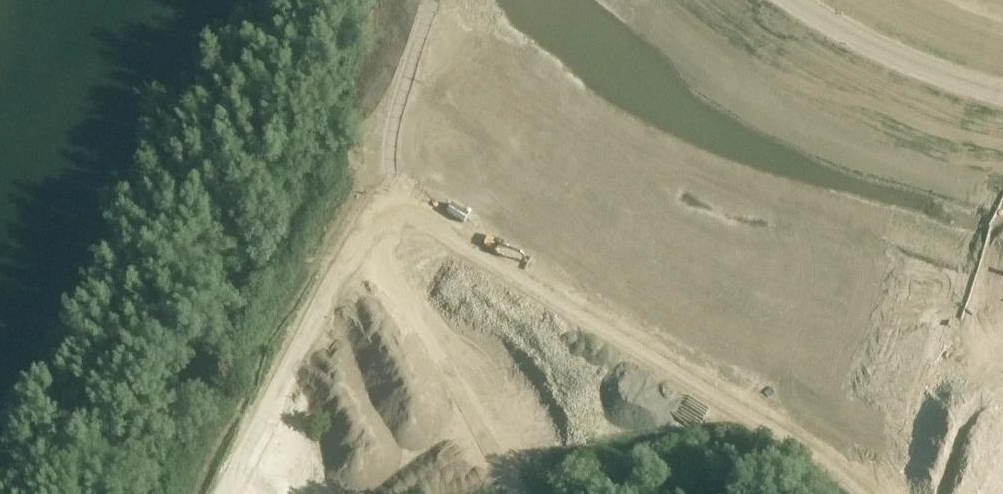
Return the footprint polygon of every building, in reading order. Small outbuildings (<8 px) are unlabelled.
[(976,432),(974,442),(996,447),(998,437),(976,432)]
